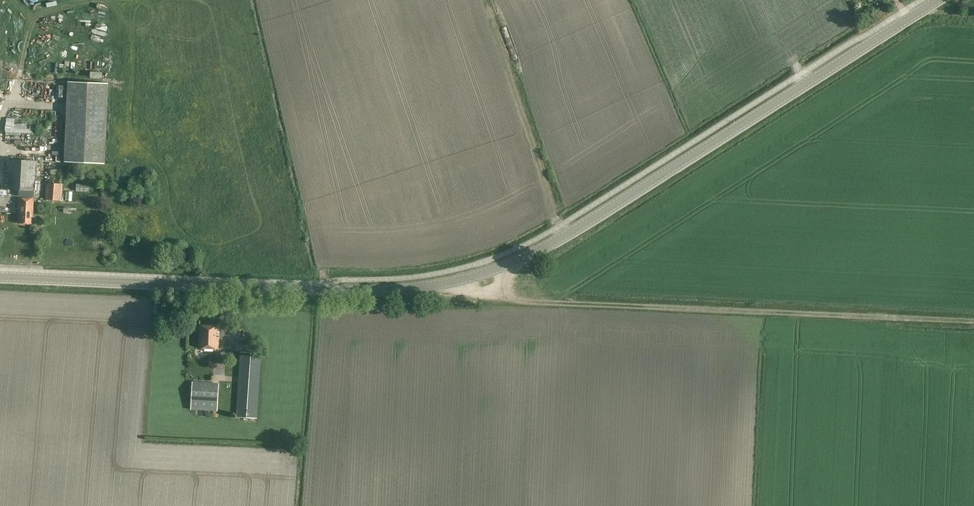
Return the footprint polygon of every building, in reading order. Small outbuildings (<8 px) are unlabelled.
[(104,14),(106,4),(96,2),(94,12),(104,14)] [(105,164),(108,84),(68,82),(64,162),(105,164)] [(16,161),(8,161),(7,190),(18,190),(18,196),(33,197),(35,162),(16,161)] [(62,185),(46,184),(45,200),(60,201),(62,185)] [(33,199),(19,198),(18,210),(19,210),(19,223),(31,223),(31,217),(33,217),(33,199)] [(217,326),(203,326),(202,338),(201,338),(200,348),(218,348),(218,339),(216,339),(217,326)] [(261,353),(241,352),(236,417),(256,418),(261,353)] [(218,384),(192,383),(191,410),(217,411),(218,384)]
